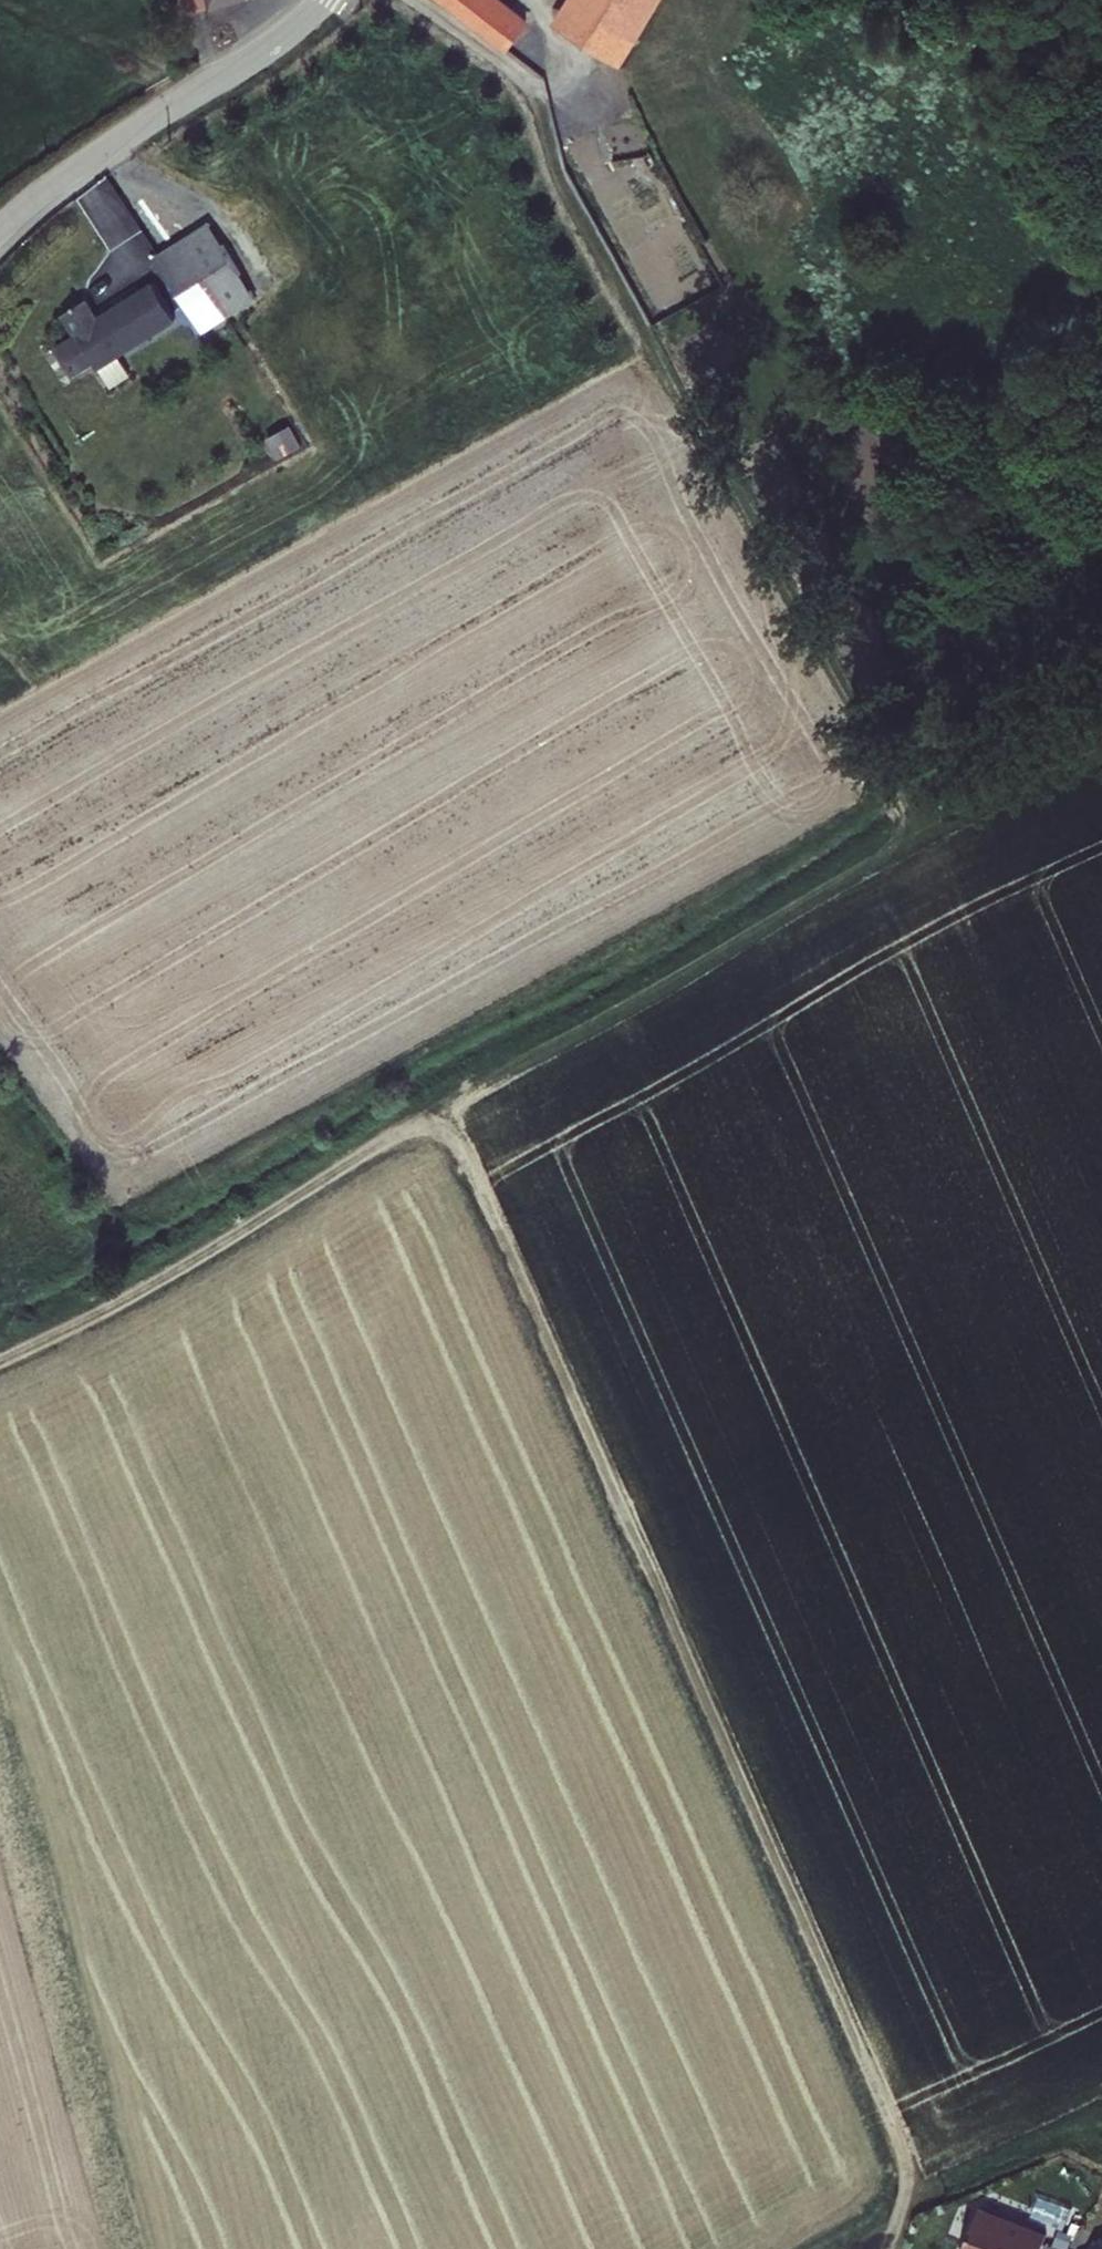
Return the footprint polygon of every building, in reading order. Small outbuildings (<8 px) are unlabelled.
[(206,3),(208,7),(231,0),(179,0),(183,11),(206,3)] [(506,0),(442,0),(508,51),(531,19),(506,0)] [(662,0),(567,0),(554,20),(623,64),(662,0)] [(257,298),(208,221),(156,255),(189,308),(202,331),(220,319),(257,298)] [(119,355),(176,319),(152,280),(97,314),(87,298),(61,314),(72,333),(54,346),(72,375),(94,362),(98,369),(99,368),(119,355)] [(119,355),(99,368),(110,387),(131,375),(119,355)] [(988,2202),(963,2248),(1044,2248),(1051,2235),(988,2202)] [(1098,2240),(1094,2248),(1101,2248),(1101,2242),(1098,2240)]
